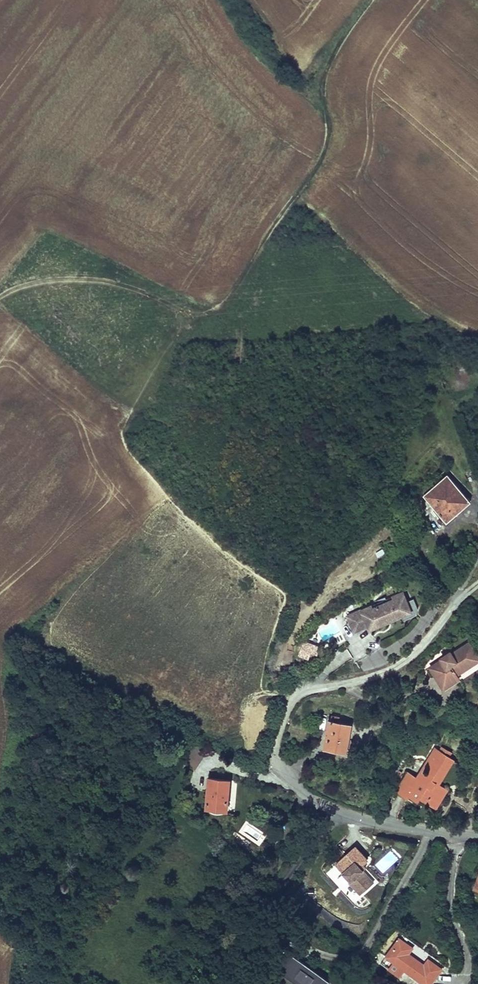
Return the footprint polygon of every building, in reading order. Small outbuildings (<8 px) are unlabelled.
[(455,515),(452,512),(467,498),(447,476),(434,488),(426,494),(424,496),(447,521),(455,515)] [(426,494),(434,488),(431,484),(423,491),(426,494)] [(455,515),(470,501),(467,498),(452,512),(455,515)] [(407,601),(403,592),(394,596),(395,599),(371,609),(370,606),(346,617),(353,633),(367,626),(369,630),(402,615),(412,611),(407,601)] [(394,596),(370,606),(371,609),(395,599),(394,596)] [(418,608),(414,598),(407,601),(412,611),(402,615),(404,620),(416,615),(418,608)] [(300,649),(316,655),(319,647),(304,641),(300,649)] [(441,658),(442,660),(430,668),(443,689),(459,679),(457,675),(475,662),(469,653),(474,650),(469,643),(452,655),(450,652),(441,658)] [(475,662),(477,661),(477,657),(474,650),(469,653),(475,662)] [(340,664),(352,659),(348,651),(337,656),(340,664)] [(329,722),(325,745),(331,746),(330,749),(344,751),(347,734),(349,735),(350,725),(349,725),(351,716),(333,713),(331,722),(329,722)] [(194,769),(206,752),(194,742),(181,759),(194,769)] [(437,807),(444,795),(433,788),(436,783),(438,784),(448,767),(446,766),(451,758),(435,749),(425,765),(431,769),(422,782),(417,779),(408,773),(396,792),(407,798),(409,795),(418,801),(420,797),(437,807)] [(417,779),(422,782),(431,769),(425,765),(417,779)] [(229,780),(208,779),(205,809),(226,811),(229,780)] [(444,795),(448,789),(438,784),(436,783),(433,788),(444,795)] [(358,846),(338,864),(353,880),(351,882),(362,894),(376,882),(365,870),(362,866),(365,864),(370,859),(358,846)] [(353,899),(359,893),(332,868),(326,874),(353,899)] [(442,968),(429,959),(424,965),(408,953),(413,947),(400,938),(386,957),(394,963),(389,970),(400,978),(405,971),(423,983),(430,983),(442,968)] [(295,978),(305,964),(285,951),(275,965),(295,978)] [(381,964),(389,970),(394,963),(386,957),(381,964)] [(318,974),(305,964),(295,978),(303,983),(310,983),(318,974)] [(329,981),(318,974),(310,983),(327,983),(329,981)]
